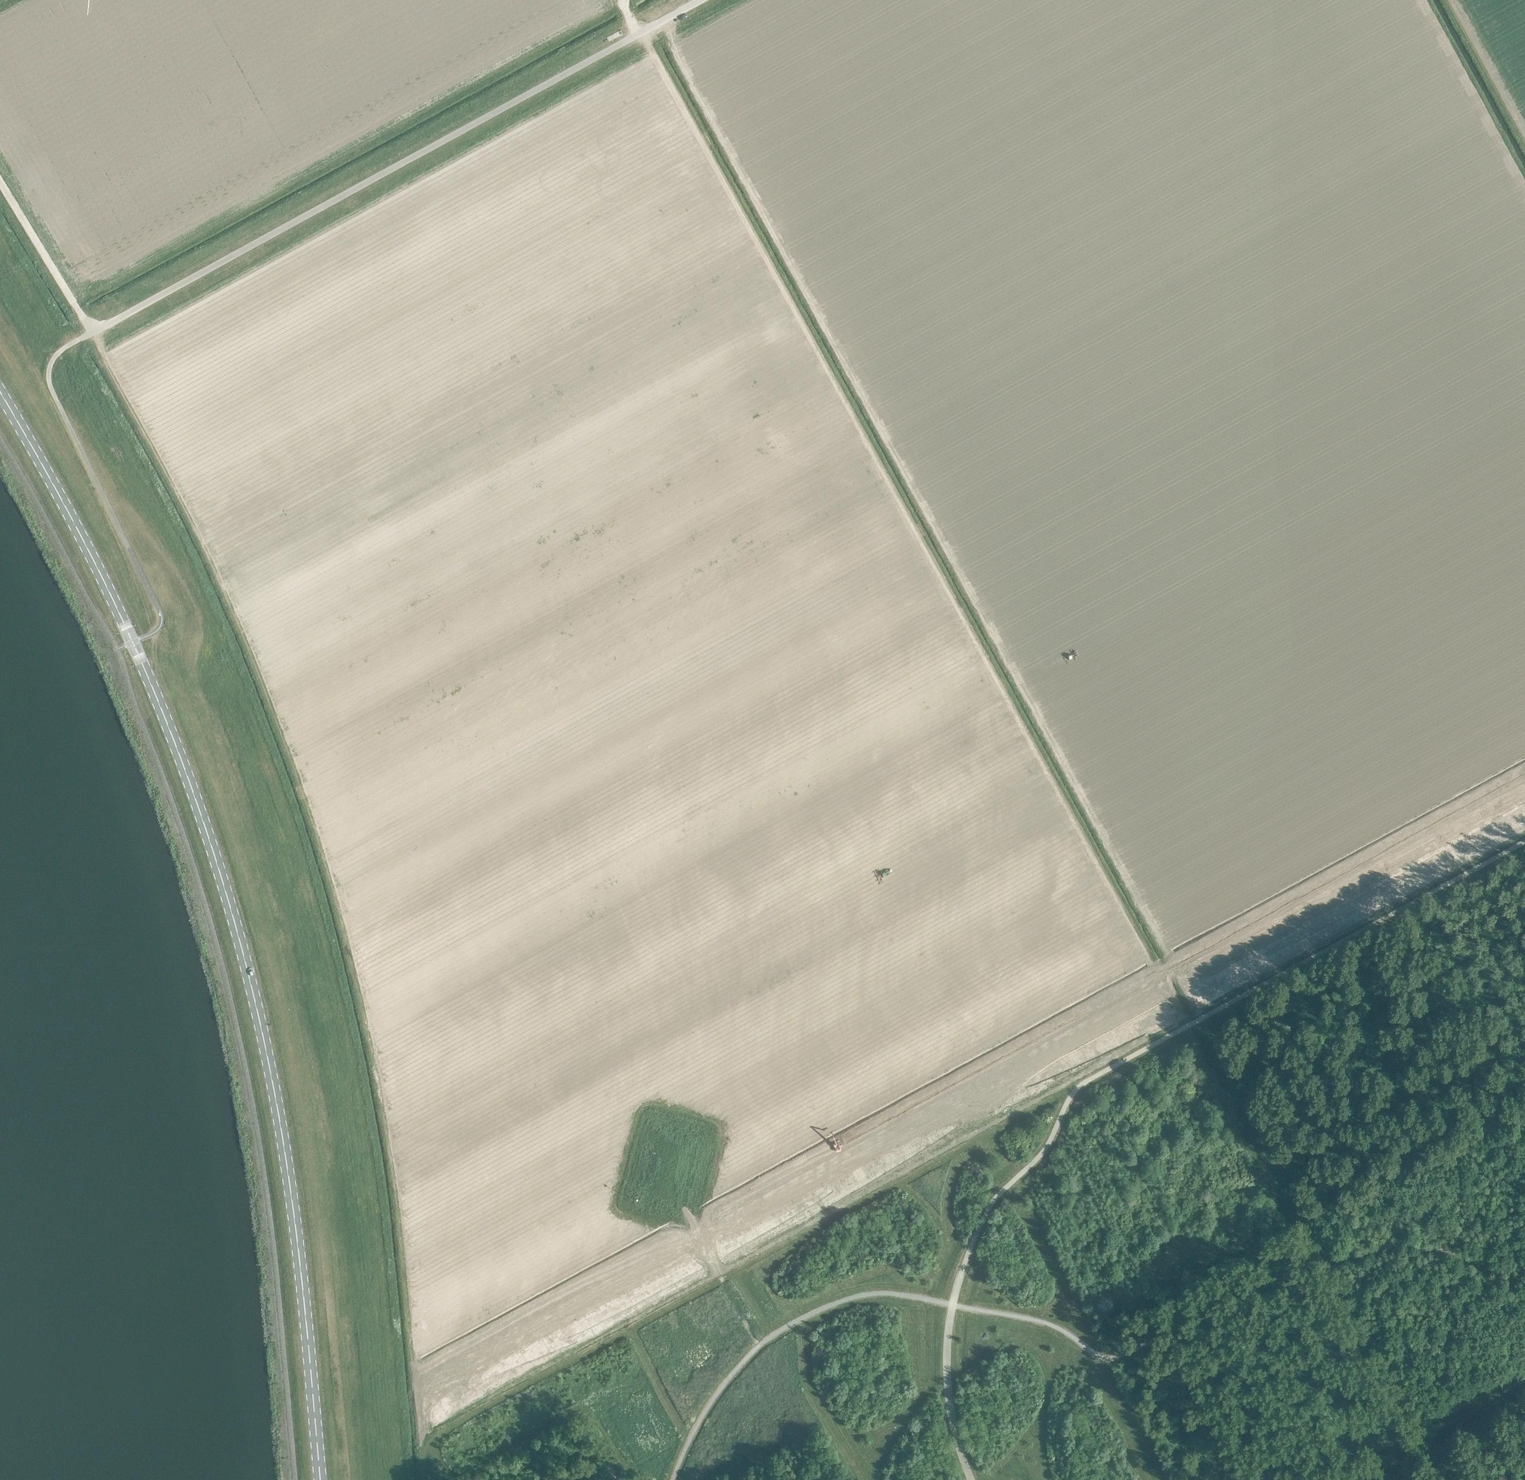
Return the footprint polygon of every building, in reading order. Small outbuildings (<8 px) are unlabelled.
[(24,283),(27,276),(22,273),(18,280),(24,283)]
